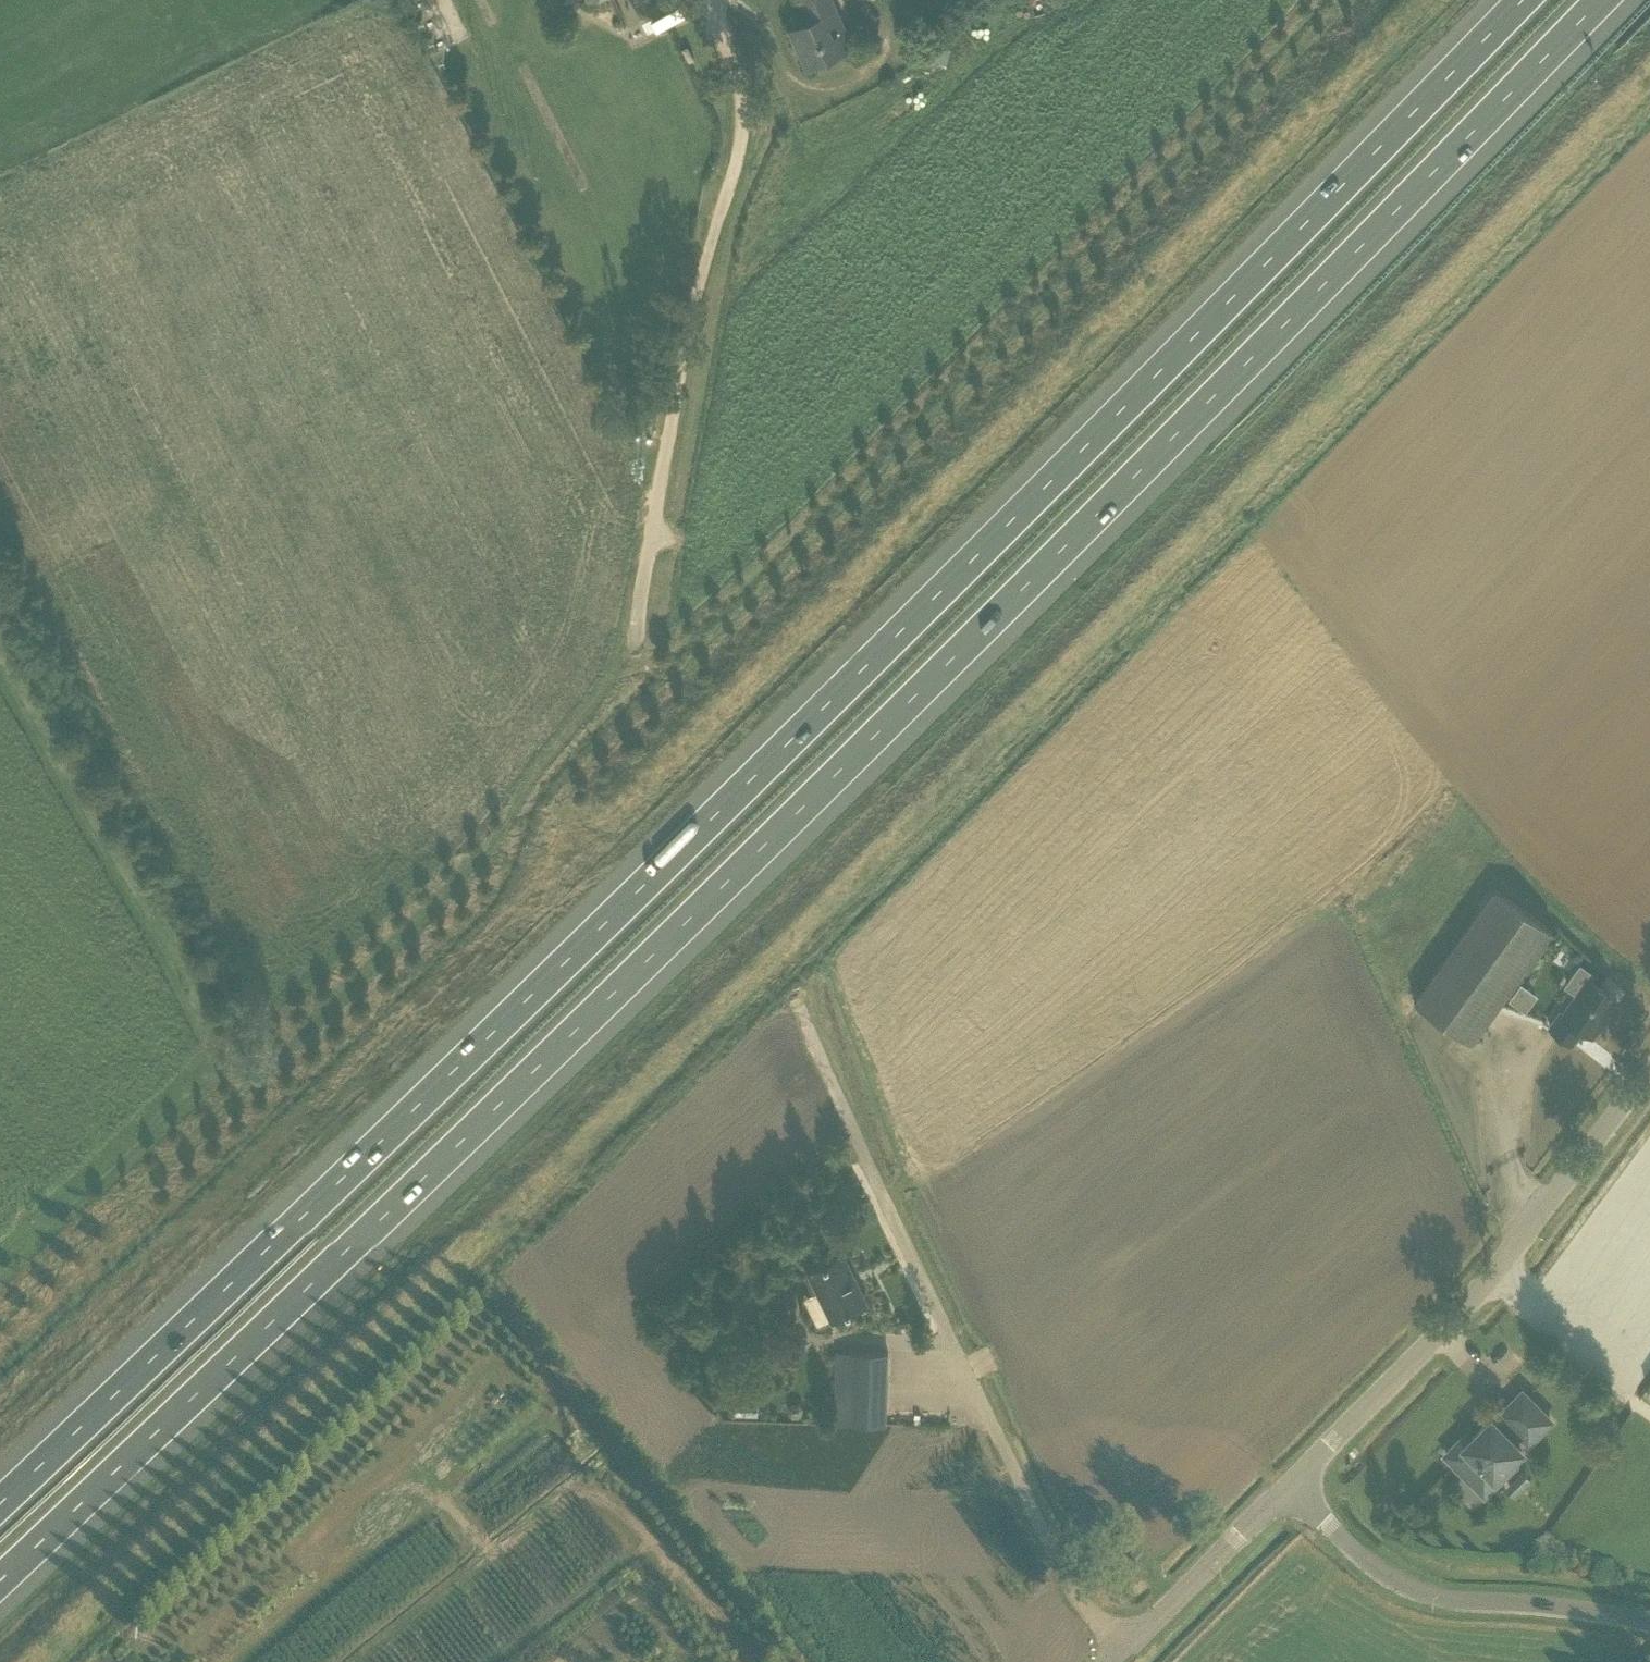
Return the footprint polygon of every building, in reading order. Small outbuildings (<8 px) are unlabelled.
[(809,19),(789,27),(806,66),(841,50),(828,23),(841,17),(834,0),(801,0),(809,19)] [(1413,998),(1472,1041),(1553,929),(1495,888),(1413,998)] [(1564,983),(1577,992),(1563,1012),(1550,1026),(1565,1037),(1573,1042),(1583,1028),(1593,1035),(1603,1020),(1601,1018),(1605,1013),(1606,1014),(1617,997),(1591,978),(1595,972),(1579,961),(1564,983)] [(1526,1010),(1538,993),(1521,981),(1509,998),(1526,1010)] [(843,1253),(810,1269),(804,1271),(813,1290),(804,1294),(818,1323),(832,1316),(833,1318),(866,1302),(843,1253)] [(837,1350),(835,1421),(886,1423),(888,1351),(837,1350)] [(1529,1441),(1551,1419),(1523,1391),(1501,1412),(1507,1419),(1500,1426),(1494,1420),(1486,1427),(1484,1425),(1465,1444),(1461,1439),(1446,1453),(1475,1483),(1488,1469),(1498,1479),(1514,1463),(1510,1459),(1521,1448),(1515,1441),(1523,1434),(1529,1441)]
